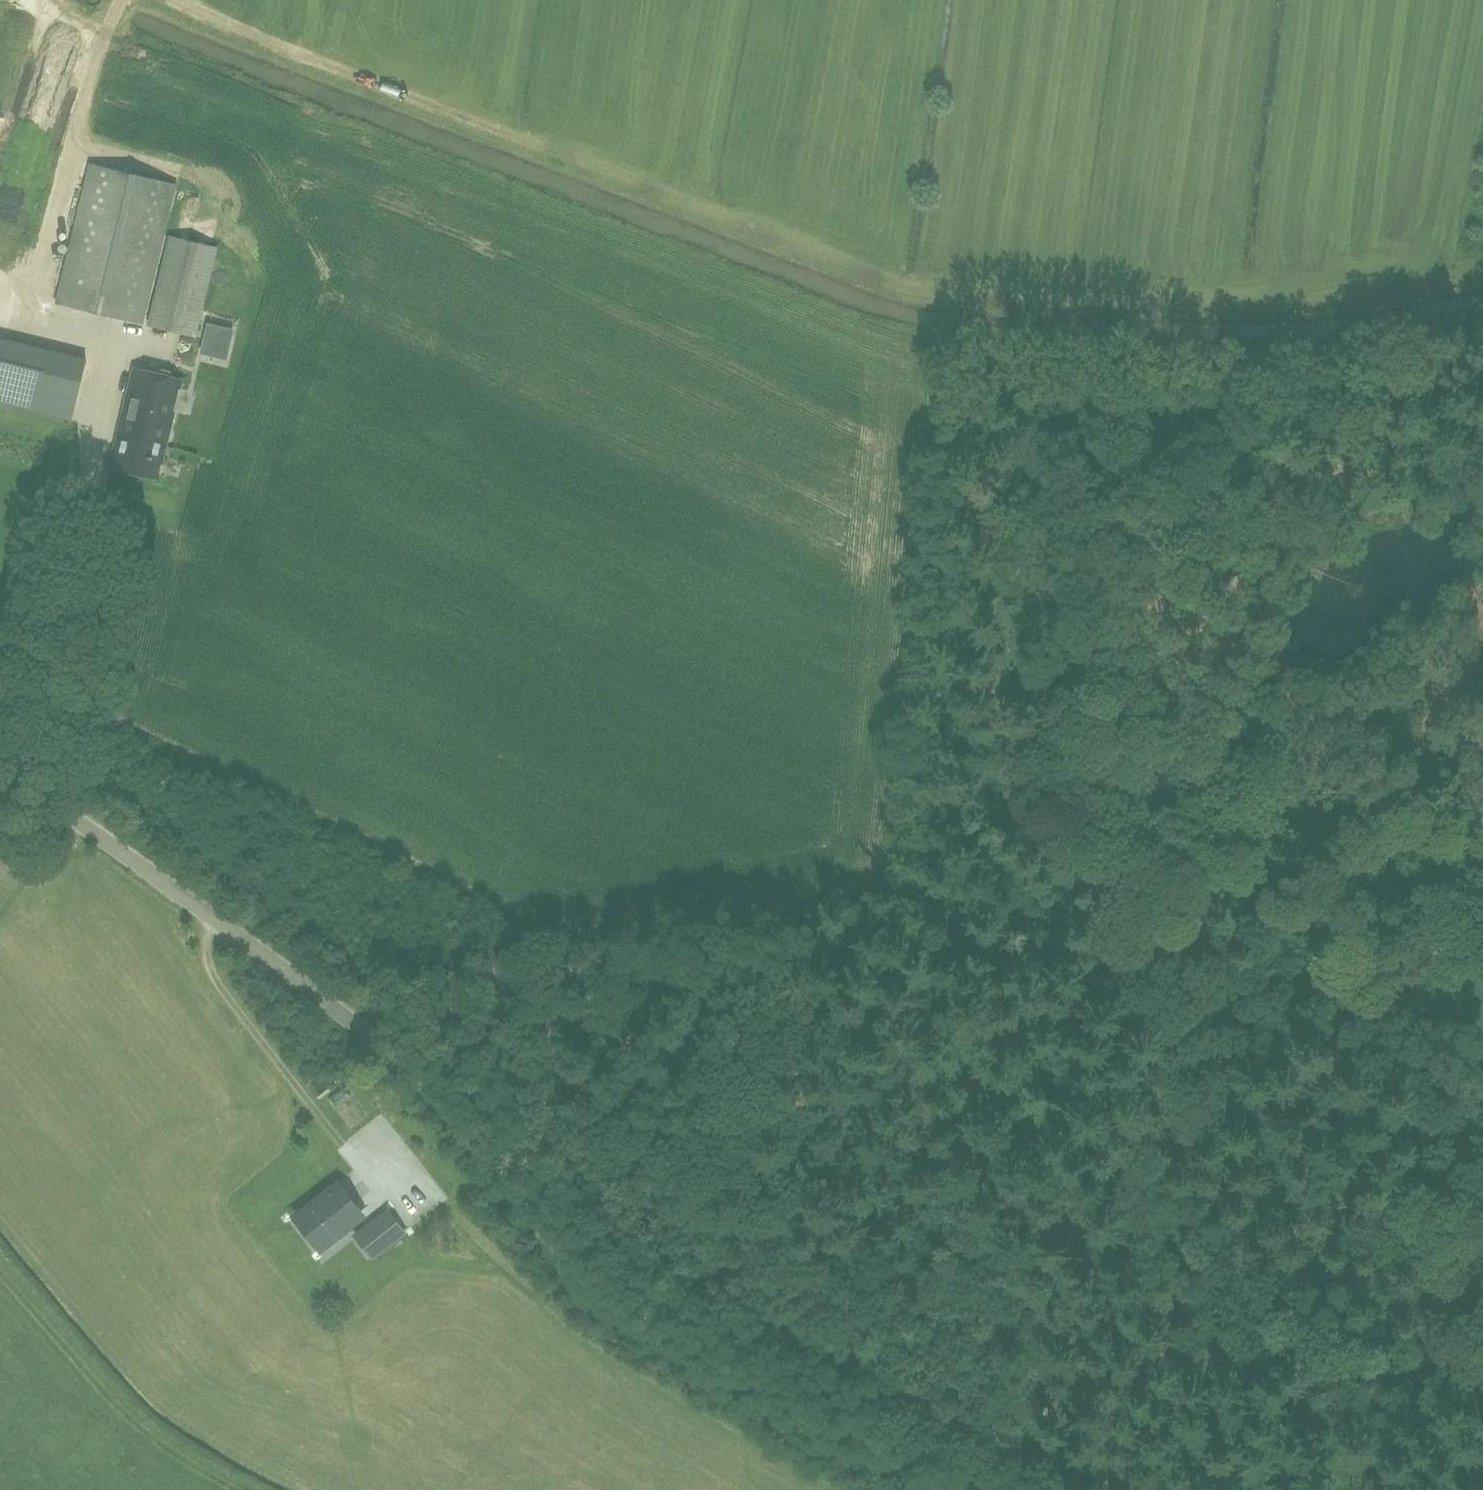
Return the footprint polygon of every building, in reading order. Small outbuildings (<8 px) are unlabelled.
[(143,323),(177,185),(90,164),(57,302),(143,323)] [(219,272),(213,270),(218,248),(170,236),(149,325),(197,336),(205,303),(211,305),(219,272)] [(243,339),(244,322),(237,322),(237,302),(222,302),(222,339),(243,339)] [(60,369),(0,355),(0,403),(48,415),(60,369)] [(159,477),(183,380),(133,368),(110,465),(109,466),(159,478),(160,477),(159,477)] [(336,1187),(299,1216),(322,1245),(359,1216),(336,1187)] [(387,1213),(368,1229),(383,1248),(402,1233),(387,1213)]
